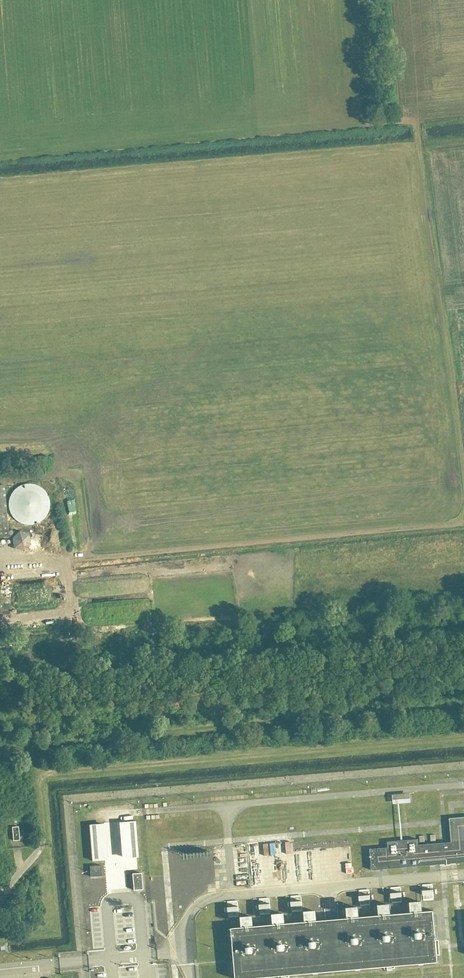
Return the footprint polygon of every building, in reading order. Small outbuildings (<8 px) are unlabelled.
[(37,521),(42,518),(45,513),(48,508),(48,502),(47,496),(45,491),(41,487),(36,484),(30,483),(24,483),(19,485),(14,488),(11,493),(8,498),(8,504),(9,509),(12,515),(15,519),(20,522),(26,523),(32,523),(37,521)] [(8,538),(3,484),(0,484),(0,538),(8,538)] [(410,793),(392,794),(393,804),(411,802),(410,793)] [(371,870),(463,862),(463,817),(449,818),(451,842),(419,844),(418,839),(387,841),(388,847),(369,849),(371,870)] [(172,819),(155,819),(155,831),(172,830),(172,819)] [(347,851),(300,853),(301,867),(348,864),(347,851)] [(90,866),(90,876),(101,875),(101,865),(90,866)] [(141,873),(132,873),(134,890),(143,889),(141,873)] [(243,889),(256,888),(256,879),(243,880),(243,889)] [(410,901),(411,912),(423,911),(422,900),(410,901)] [(378,904),(379,915),(391,914),(390,903),(378,904)] [(346,907),(347,918),(359,916),(359,906),(346,907)] [(304,910),(305,921),(317,920),(316,909),(304,910)] [(241,927),(231,928),(235,977),(253,977),(438,962),(434,910),(423,911),(411,912),(391,914),(379,915),(359,916),(347,918),(317,920),(305,921),(285,923),(273,924),(254,926),(241,927)] [(272,914),(273,924),(285,923),(284,912),(272,914)] [(241,916),(241,927),(254,926),(253,915),(241,916)]
